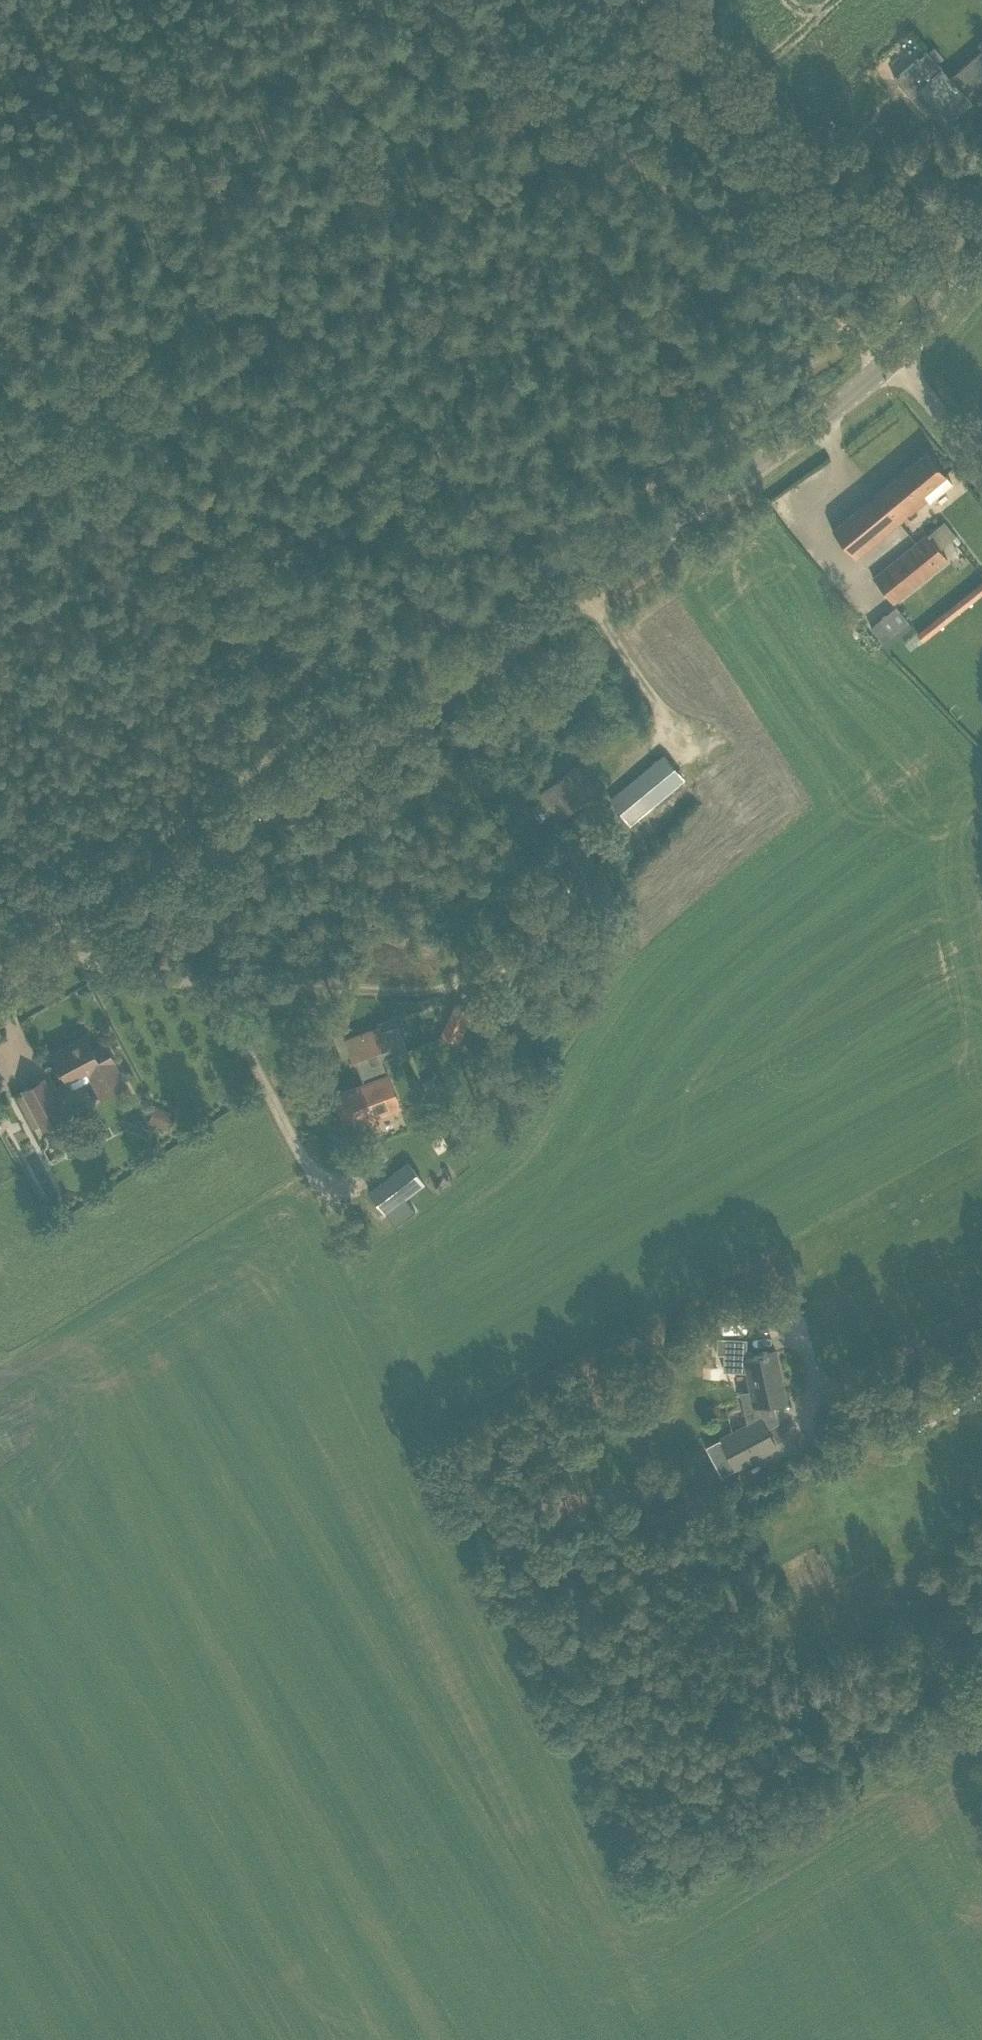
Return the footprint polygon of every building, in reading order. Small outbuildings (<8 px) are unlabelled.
[(944,57),(934,45),(927,51),(926,50),(894,78),(925,114),(934,106),(948,122),(971,102),(964,94),(981,78),(981,49),(949,77),(937,63),(944,57)] [(832,529),(851,553),(855,558),(927,498),(930,501),(952,483),(926,451),(832,529)] [(911,546),(873,578),(893,603),(932,571),(947,558),(939,548),(926,533),(911,546)] [(948,620),(973,602),(966,592),(940,610),(948,620)] [(870,625),(882,640),(910,619),(897,603),(870,625)] [(549,785),(525,806),(540,823),(553,811),(560,819),(598,786),(568,752),(541,776),(549,785)] [(663,754),(610,797),(630,822),(683,779),(663,754)] [(447,1019),(440,1035),(458,1043),(465,1027),(447,1019)] [(400,1105),(381,1058),(407,1049),(397,1023),(380,1030),(379,1026),(345,1039),(353,1058),(353,1057),(364,1083),(335,1094),(347,1125),(400,1105)] [(50,1053),(59,1070),(60,1069),(66,1080),(67,1079),(71,1088),(91,1078),(101,1097),(125,1084),(113,1061),(114,1060),(105,1043),(93,1049),(87,1038),(64,1050),(62,1047),(50,1053)] [(21,1089),(42,1128),(63,1117),(43,1078),(21,1089)] [(405,1163),(368,1191),(383,1211),(422,1182),(407,1162),(405,1163)] [(781,1382),(774,1351),(775,1351),(775,1350),(768,1352),(767,1349),(762,1351),(762,1353),(745,1356),(745,1353),(724,1352),(723,1369),(747,1370),(752,1388),(740,1390),(747,1423),(719,1437),(734,1467),(776,1446),(766,1427),(776,1422),(770,1411),(768,1401),(786,1397),(782,1381),(781,1382)]
